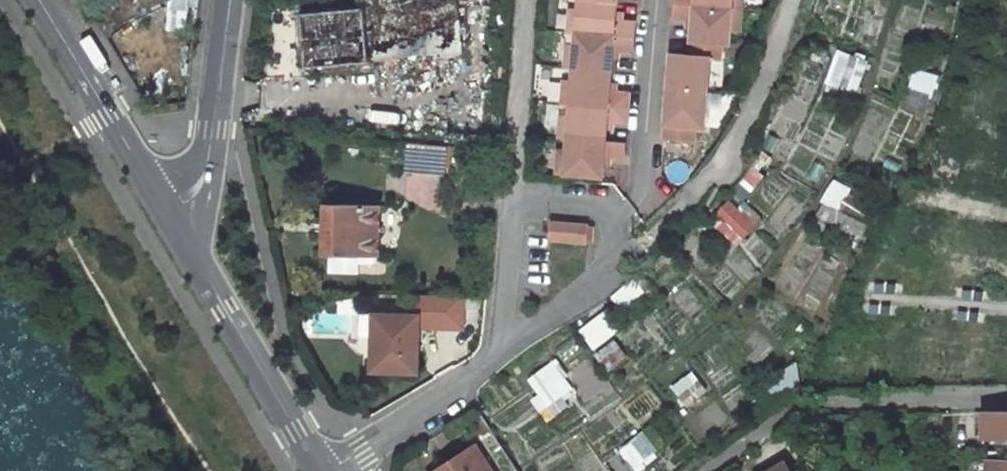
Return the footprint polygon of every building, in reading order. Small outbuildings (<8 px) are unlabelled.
[(187,33),(192,0),(167,0),(163,30),(187,33)] [(372,57),(464,49),(459,0),(367,0),(372,57)] [(616,1),(603,0),(578,0),(577,12),(568,11),(566,32),(575,33),(633,38),(634,23),(620,22),(614,21),(615,14),(616,1)] [(674,5),(740,11),(741,0),(674,0),(674,5)] [(738,33),(740,11),(674,5),(672,20),(686,21),(692,22),(691,29),(690,43),(720,45),(728,46),(729,32),(738,33)] [(370,61),(365,7),(302,12),(307,67),(370,61)] [(574,47),(565,46),(563,67),(572,68),(610,71),(611,58),(612,51),(617,51),(631,52),(633,38),(575,33),(574,47)] [(719,59),(720,45),(690,43),(688,56),(669,55),(666,90),(705,93),(708,58),(719,59)] [(856,90),(866,62),(851,55),(849,60),(839,56),(830,81),(856,90)] [(908,89),(933,97),(939,75),(914,67),(908,89)] [(609,84),(610,71),(572,68),(571,82),(562,81),(560,103),(569,104),(569,103),(626,108),(627,93),(613,91),(608,91),(609,84)] [(701,129),(705,93),(666,90),(663,125),(661,140),(691,142),(692,128),(701,129)] [(611,122),(625,123),(626,108),(569,103),(569,104),(568,117),(559,116),(557,138),(566,139),(566,138),(604,142),(604,141),(605,129),(606,122),(611,122)] [(556,151),(554,173),(600,177),(602,163),(602,156),(608,157),(622,158),(623,143),(604,141),(604,142),(566,138),(566,139),(565,152),(556,151)] [(444,172),(446,146),(410,143),(408,170),(444,172)] [(956,185),(965,153),(938,145),(929,177),(956,185)] [(751,163),(756,169),(766,158),(761,153),(751,163)] [(823,202),(859,212),(865,191),(829,181),(823,202)] [(864,226),(877,207),(853,190),(840,209),(864,226)] [(746,204),(739,211),(729,202),(718,214),(743,237),(761,218),(746,204)] [(380,254),(381,206),(327,204),(326,252),(380,254)] [(738,243),(743,237),(718,214),(713,219),(738,243)] [(586,225),(548,221),(546,241),(584,244),(586,225)] [(632,299),(643,289),(632,278),(613,296),(624,307),(628,303),(632,308),(636,304),(632,299)] [(462,328),(463,297),(419,295),(418,314),(374,313),(372,369),(417,371),(419,326),(462,328)] [(597,343),(622,323),(610,309),(586,329),(597,343)] [(629,356),(615,338),(598,351),(612,369),(629,356)] [(351,380),(366,382),(368,359),(353,358),(351,380)] [(561,394),(572,388),(552,364),(545,370),(561,394)] [(687,407),(709,389),(691,368),(670,386),(687,407)] [(547,403),(561,394),(545,370),(531,380),(547,403)] [(579,392),(587,415),(619,404),(611,381),(579,392)] [(976,413),(976,421),(985,421),(985,436),(1006,436),(1006,412),(976,413)] [(638,470),(661,451),(641,428),(618,448),(638,470)] [(442,470),(495,470),(479,447),(442,470)]
